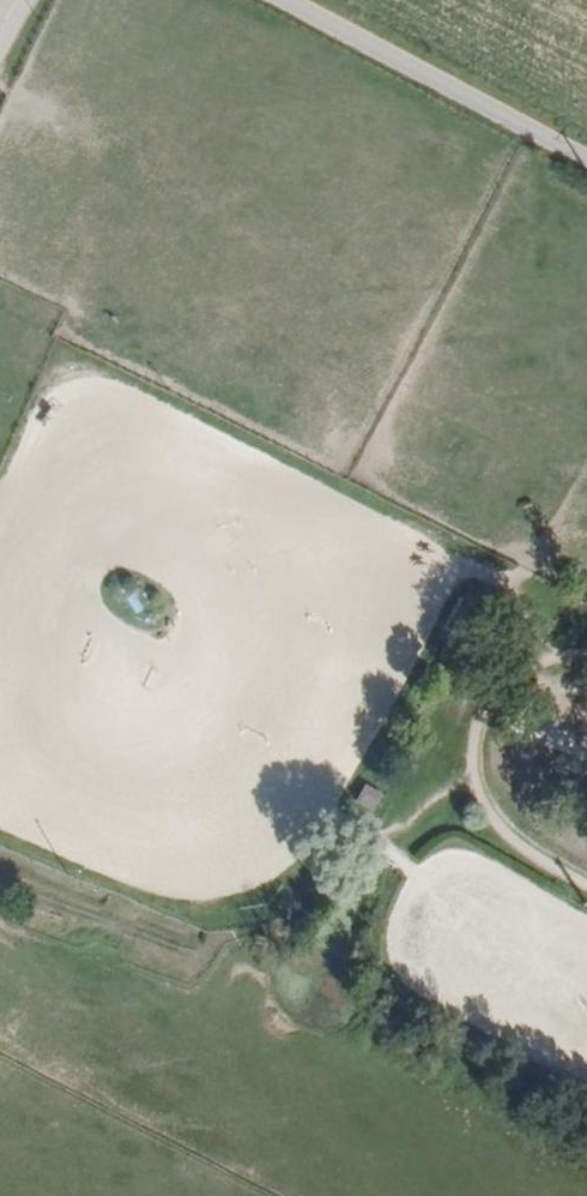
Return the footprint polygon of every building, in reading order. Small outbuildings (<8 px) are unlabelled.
[(367,814),(377,795),(358,785),(348,804),(367,814)]
